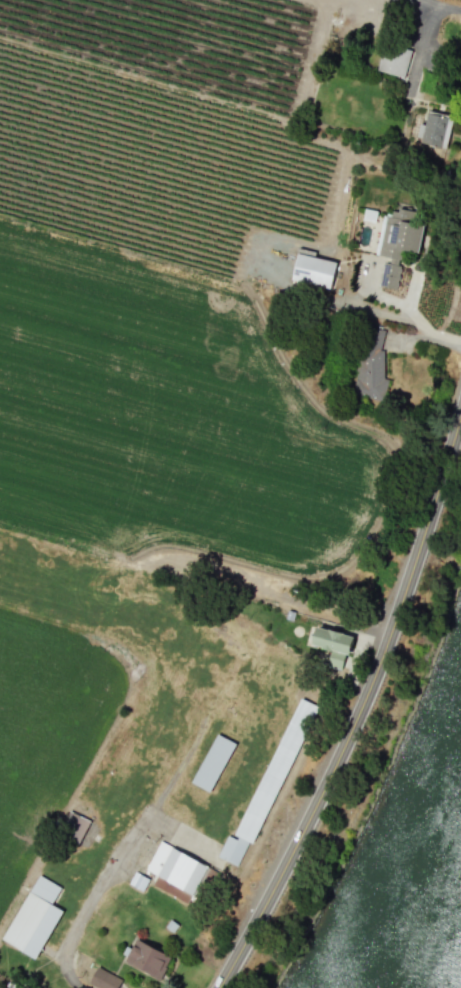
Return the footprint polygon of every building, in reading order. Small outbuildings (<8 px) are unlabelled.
[(410,50),(382,46),(378,72),(406,76),(410,50)] [(417,142),(446,148),(452,115),(428,110),(425,124),(421,123),(417,142)] [(376,255),(392,257),(391,264),(384,263),(380,286),(396,288),(401,251),(419,253),(423,222),(408,220),(409,214),(382,210),(376,255)] [(330,288),(336,261),(297,253),(291,279),(330,288)] [(355,396),(383,396),(384,329),(367,329),(367,342),(356,342),(355,396)] [(312,645),(350,654),(355,635),(317,626),(312,645)] [(322,708),(255,846),(237,837),(304,699),(322,708)] [(239,746),(213,795),(193,784),(220,735),(239,746)] [(59,834),(83,844),(93,821),(69,811),(59,834)] [(227,834),(218,857),(237,865),(247,842),(227,834)] [(174,850),(221,873),(207,900),(161,876),(174,850)] [(131,884),(142,890),(148,879),(137,873),(131,884)] [(66,913),(38,959),(5,940),(32,893),(66,913)] [(171,956),(137,938),(125,961),(160,978),(171,956)] [(96,967),(89,985),(97,987),(117,987),(121,978),(96,967)]
